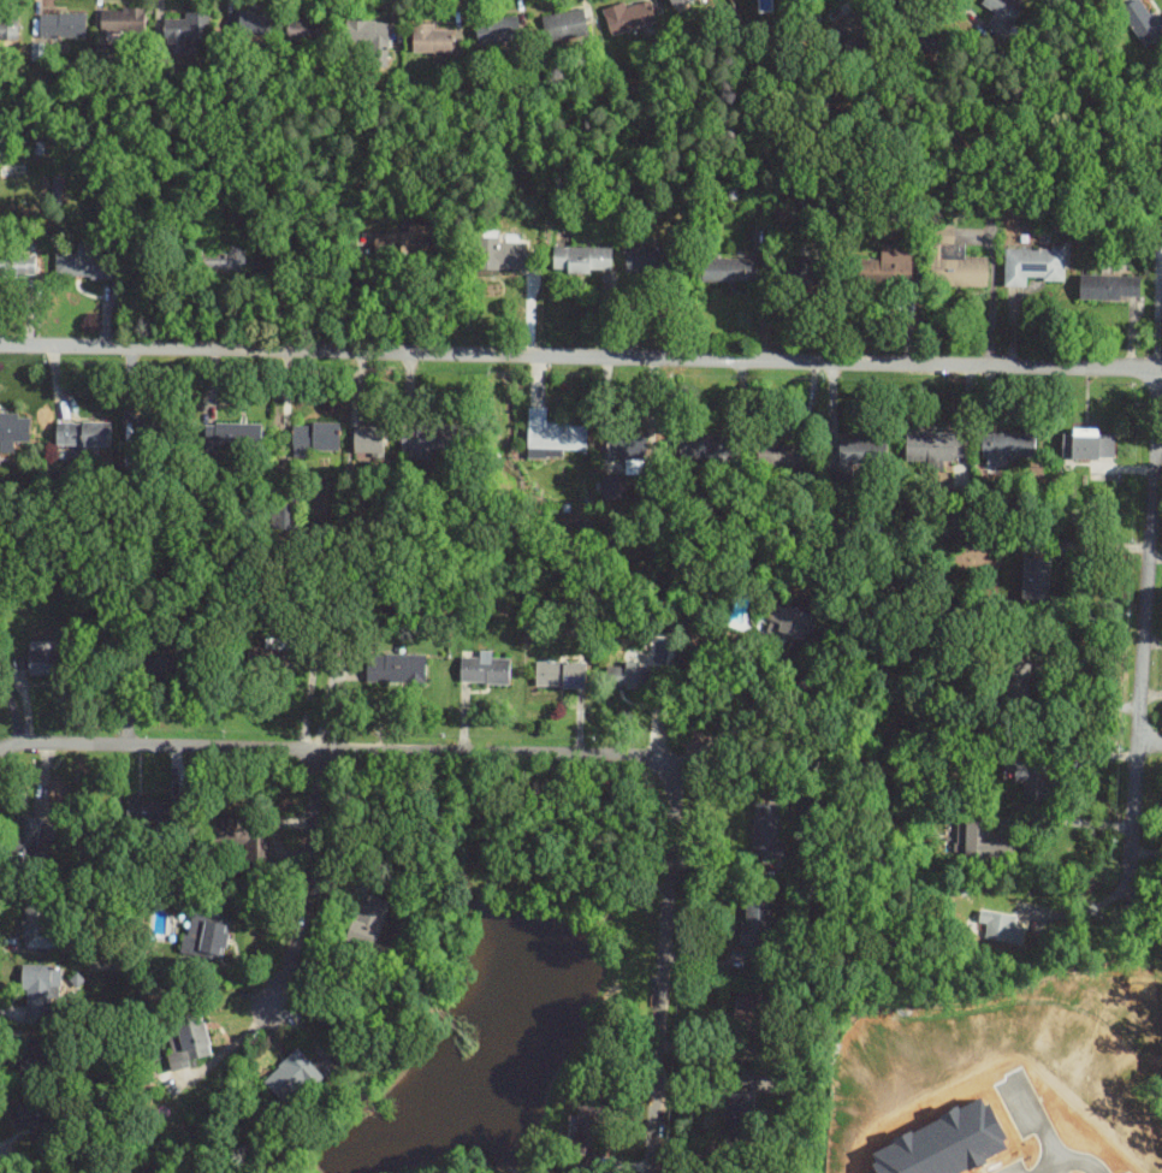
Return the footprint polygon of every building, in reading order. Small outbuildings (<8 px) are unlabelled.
[(612,36),(657,23),(650,0),(642,0),(604,12),(612,36)] [(697,0),(669,0),(674,10),(697,0)] [(986,29),(1004,40),(1026,6),(1017,0),(985,0),(982,5),(996,13),(986,29)] [(1158,14),(1151,18),(1141,0),(1138,0),(1122,8),(1144,48),(1161,38),(1161,21),(1158,14)] [(101,34),(146,34),(146,8),(101,8),(101,34)] [(589,35),(585,10),(543,17),(547,43),(589,35)] [(883,30),(852,10),(838,29),(871,49),(883,30)] [(211,13),(185,13),(185,19),(165,19),(165,54),(186,53),(186,41),(212,41),(211,13)] [(19,14),(0,14),(0,40),(19,40),(19,14)] [(87,38),(87,14),(40,14),(40,38),(87,38)] [(271,16),(238,16),(238,36),(271,36),(271,16)] [(476,20),(478,45),(520,42),(518,18),(476,20)] [(331,19),(289,19),(289,41),(331,41),(331,19)] [(389,22),(345,22),(345,45),(370,45),(370,63),(389,63),(389,22)] [(434,24),(413,24),(413,52),(452,52),(452,30),(434,30),(434,24)] [(427,224),(408,223),(408,232),(374,230),(373,252),(426,254),(427,224)] [(986,286),(986,256),(963,256),(963,243),(953,243),(953,226),(926,226),(927,286),(986,286)] [(476,236),(475,269),(524,270),(525,241),(519,241),(519,232),(503,231),(503,237),(476,236)] [(244,273),(245,246),(199,246),(199,273),(244,273)] [(564,273),(589,274),(589,270),(610,270),(611,247),(551,246),(550,269),(564,269),(564,273)] [(1062,279),(1063,247),(1003,246),(1003,286),(1024,286),(1024,279),(1062,279)] [(624,269),(661,269),(661,248),(624,247),(624,269)] [(78,252),(55,251),(55,276),(112,276),(112,249),(78,249),(78,252)] [(0,253),(0,276),(35,276),(34,252),(0,253)] [(756,259),(702,257),(701,281),(755,282),(756,259)] [(1077,299),(1138,301),(1139,275),(1078,274),(1077,299)] [(526,448),(586,449),(586,424),(545,424),(546,407),(527,407),(526,448)] [(28,414),(0,413),(0,442),(28,442),(28,414)] [(108,421),(53,423),(53,446),(109,445),(108,421)] [(202,423),(202,445),(259,446),(259,424),(241,424),(202,423)] [(337,453),(337,424),(291,423),(290,452),(337,453)] [(1112,457),(1113,434),(1096,433),(1096,427),(1070,426),(1070,432),(1060,432),(1060,456),(1112,457)] [(428,458),(429,450),(448,450),(449,429),(400,429),(399,457),(428,458)] [(383,455),(382,430),(350,431),(350,455),(383,455)] [(904,459),(928,459),(928,469),(942,469),(943,460),(953,460),(953,455),(964,455),(964,432),(905,431),(904,459)] [(644,461),(645,433),(606,432),(605,459),(644,461)] [(980,434),(981,457),(1033,456),(1033,433),(980,434)] [(723,435),(681,434),(680,457),(722,458),(723,435)] [(883,462),(884,440),(835,439),(835,469),(841,469),(841,462),(883,462)] [(756,467),(802,465),(801,442),(755,444),(756,467)] [(998,472),(998,465),(1007,465),(1007,457),(985,456),(985,472),(998,472)] [(1021,598),(1047,599),(1048,555),(1022,555),(1021,598)] [(770,628),(806,640),(814,615),(778,602),(770,628)] [(296,638),(263,638),(263,644),(249,644),(249,670),(296,670),(296,638)] [(29,674),(64,674),(64,640),(29,640),(29,674)] [(188,642),(132,645),(134,675),(188,673),(188,642)] [(511,683),(511,651),(461,651),(461,683),(511,683)] [(1029,653),(1002,652),(1001,699),(1027,700),(1029,653)] [(427,681),(427,653),(366,653),(366,681),(427,681)] [(648,687),(648,659),(609,659),(609,687),(648,687)] [(587,660),(536,660),(536,687),(587,687),(587,660)] [(1024,799),(1050,798),(1048,760),(1013,761),(1013,782),(1023,781),(1024,799)] [(171,799),(130,799),(130,822),(171,822),(171,799)] [(752,855),(782,858),(784,804),(755,801),(752,855)] [(43,818),(20,813),(11,853),(35,859),(43,818)] [(305,814),(275,813),(275,826),(304,828),(305,814)] [(254,817),(214,817),(214,842),(254,842),(254,817)] [(1016,856),(1017,838),(992,837),(992,819),(956,819),(956,830),(948,830),(948,851),(964,851),(964,855),(1016,856)] [(256,831),(244,833),(248,851),(261,848),(256,831)] [(390,900),(363,891),(349,940),(374,948),(390,900)] [(23,947),(53,947),(53,902),(23,902),(23,947)] [(767,950),(770,904),(745,902),(743,949),(767,950)] [(1013,924),(1014,914),(979,907),(976,921),(985,922),(983,937),(1022,944),(1025,927),(1013,924)] [(233,919),(192,911),(184,952),(225,960),(233,919)] [(57,964),(23,964),(22,1015),(57,1017),(57,964)] [(756,1027),(762,992),(738,988),(732,1024),(756,1027)] [(202,1020),(170,1025),(176,1062),(208,1058),(202,1020)] [(262,1080),(289,1107),(325,1073),(298,1045),(262,1080)]
